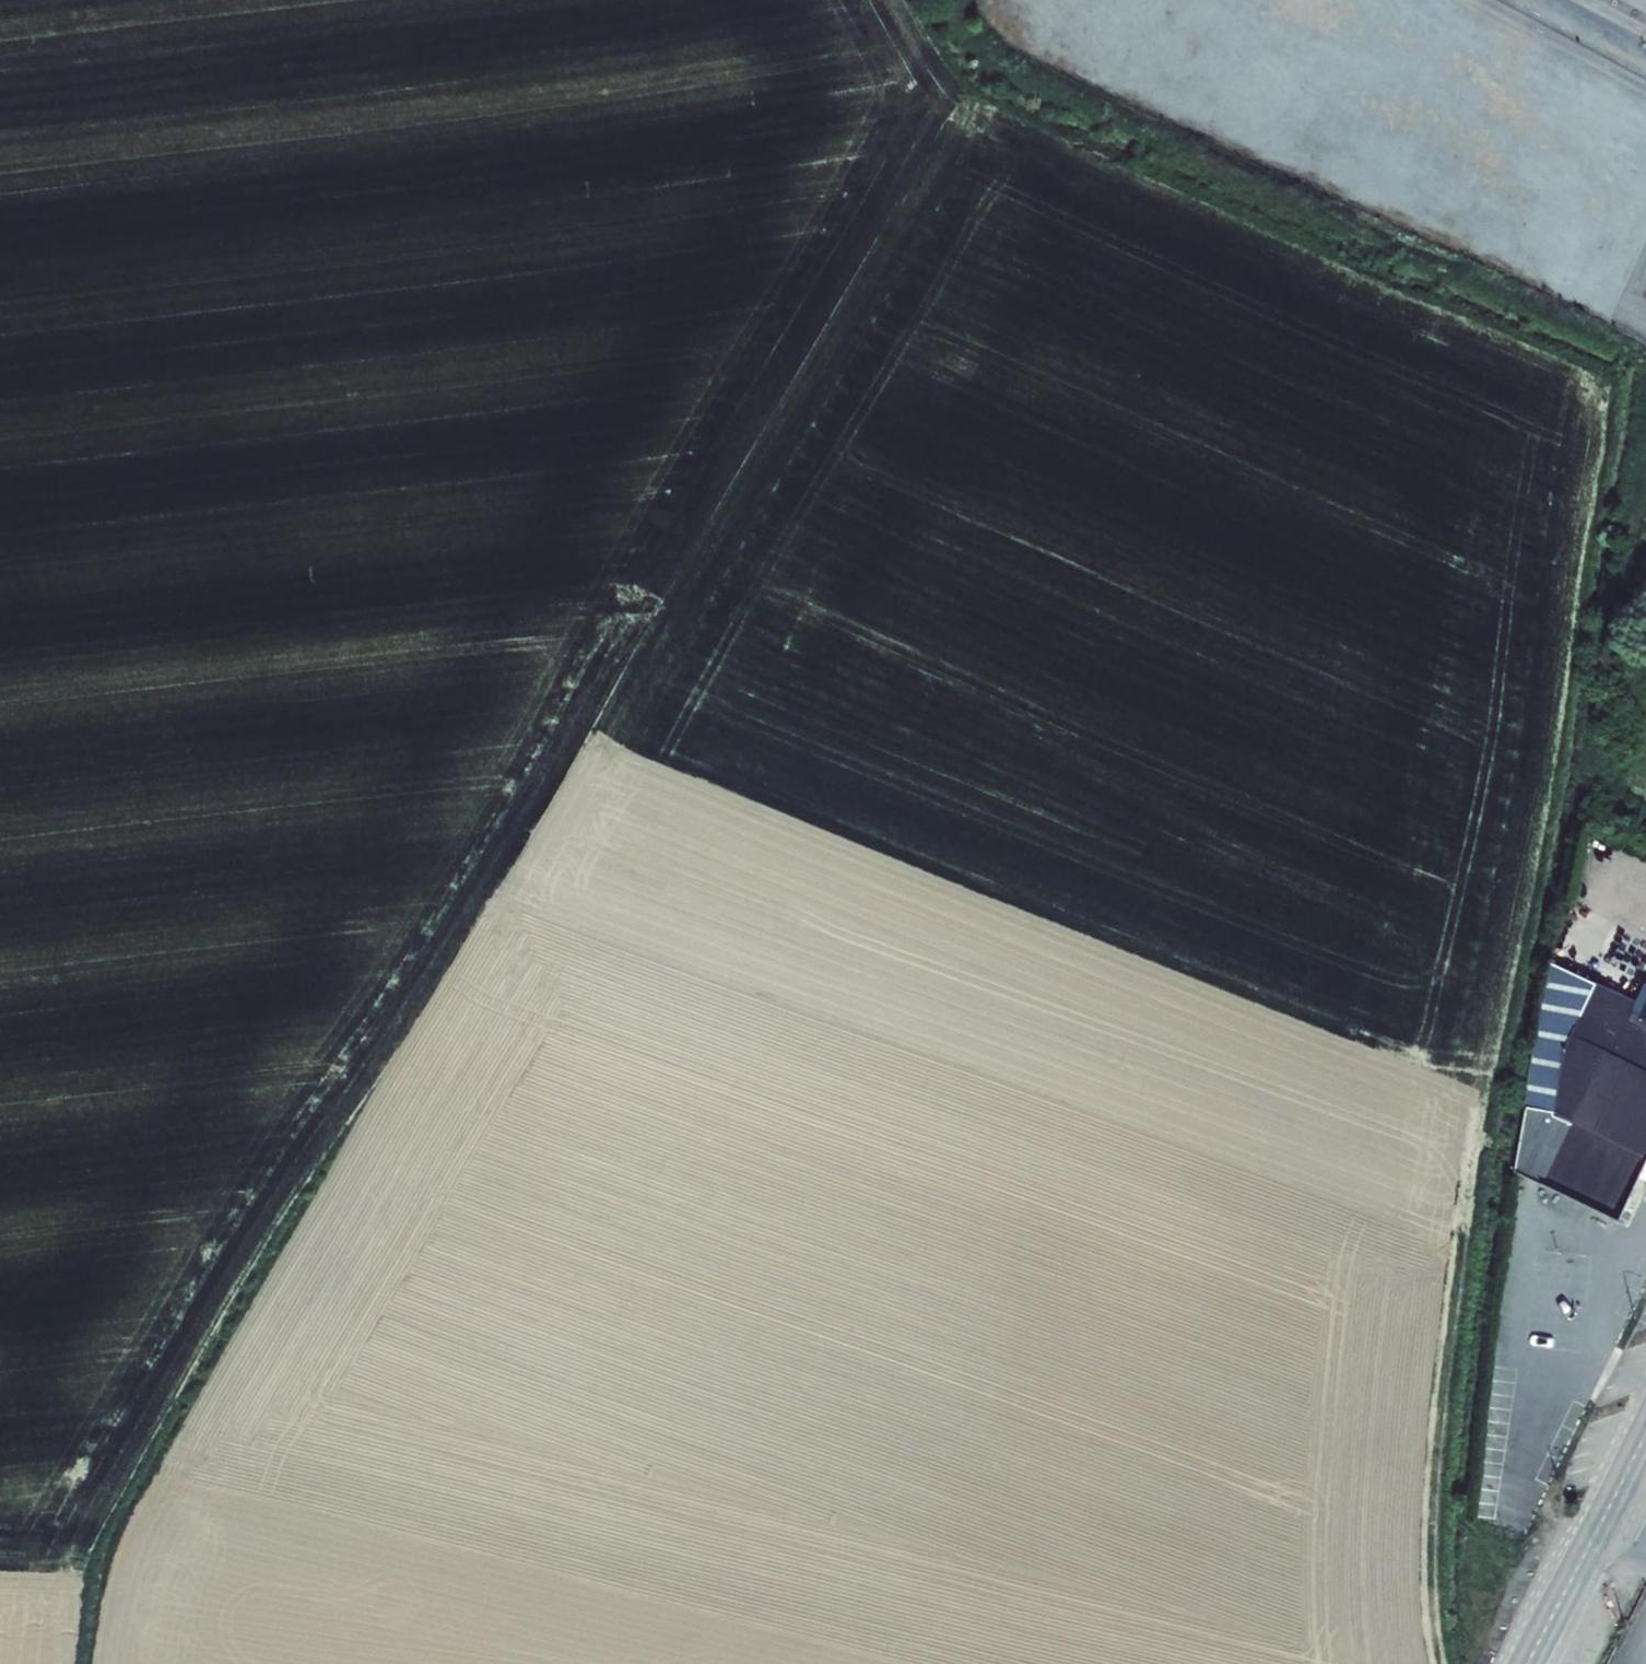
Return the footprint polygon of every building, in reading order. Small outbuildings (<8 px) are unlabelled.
[(1645,1002),(1645,984),(1644,983),(1636,1001),(1622,995),(1628,980),(1613,974),(1607,988),(1595,983),(1563,1050),(1541,1046),(1531,1105),(1552,1109),(1551,1113),(1570,1121),(1541,1182),(1617,1219),(1645,1158),(1645,1023),(1638,1019),(1645,1002)] [(1638,1019),(1645,1023),(1645,1002),(1638,1019)]
